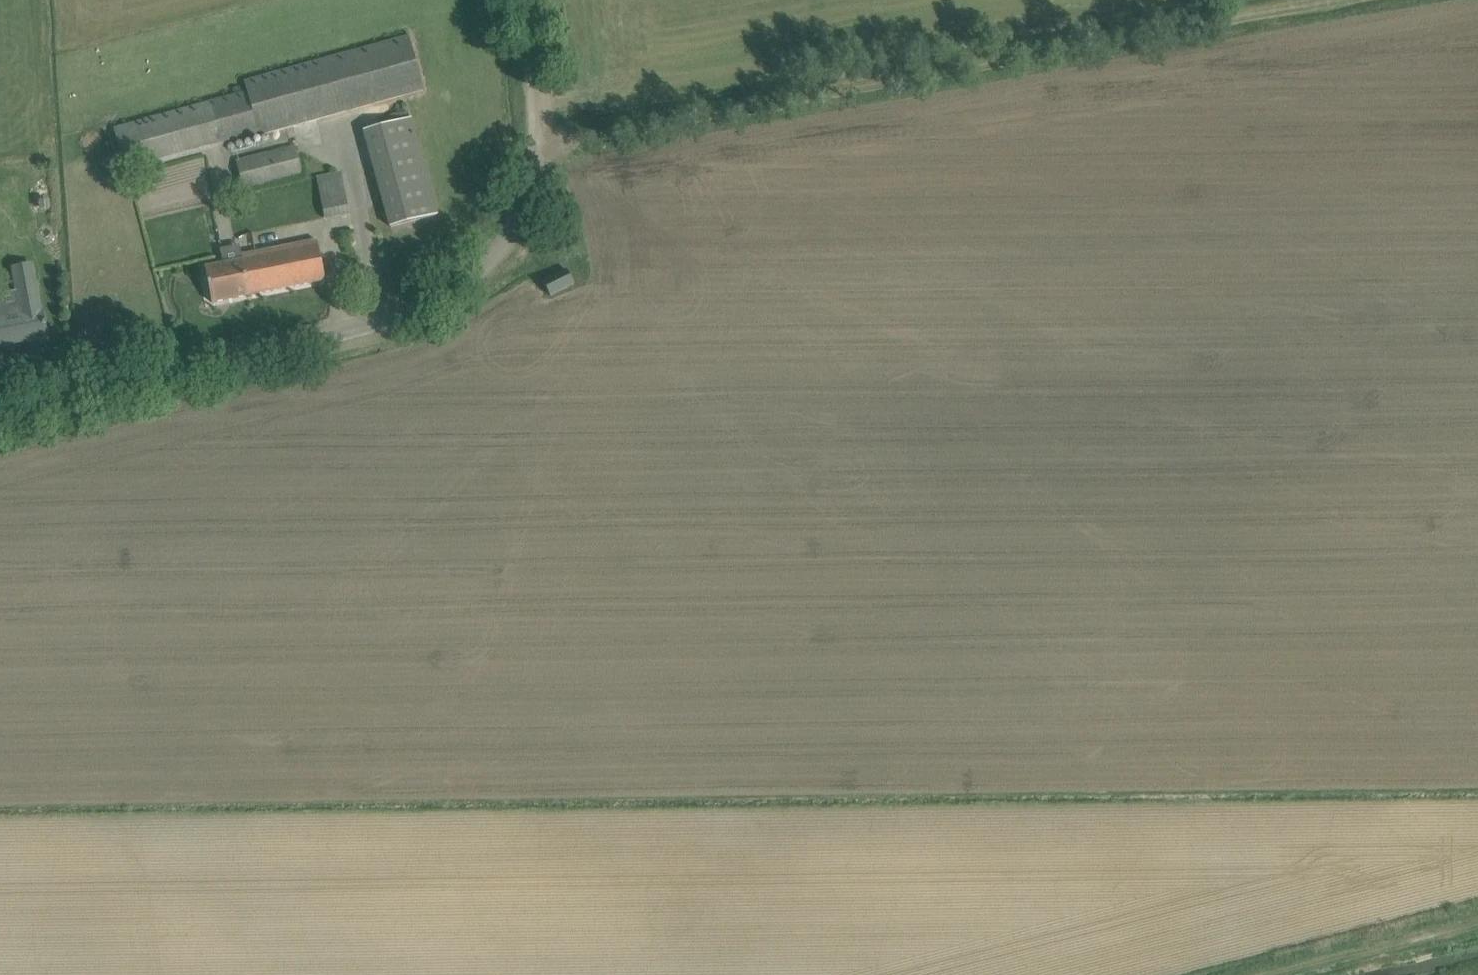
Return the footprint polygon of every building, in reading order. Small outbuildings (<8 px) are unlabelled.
[(126,171),(404,95),(423,90),(408,36),(246,81),(249,91),(115,128),(126,171)] [(412,117),(363,131),(389,228),(439,214),(412,117)] [(303,175),(295,145),(236,159),(244,191),(303,175)] [(322,177),(317,178),(320,194),(325,219),(336,216),(349,213),(341,173),(322,177)] [(325,280),(322,261),(318,240),(241,255),(242,260),(205,267),(212,303),(325,280)] [(550,296),(574,284),(567,270),(543,282),(550,296)] [(49,337),(44,310),(41,310),(35,278),(16,282),(20,305),(0,308),(0,346),(49,337)] [(81,363),(91,362),(91,347),(81,347),(81,363)]
